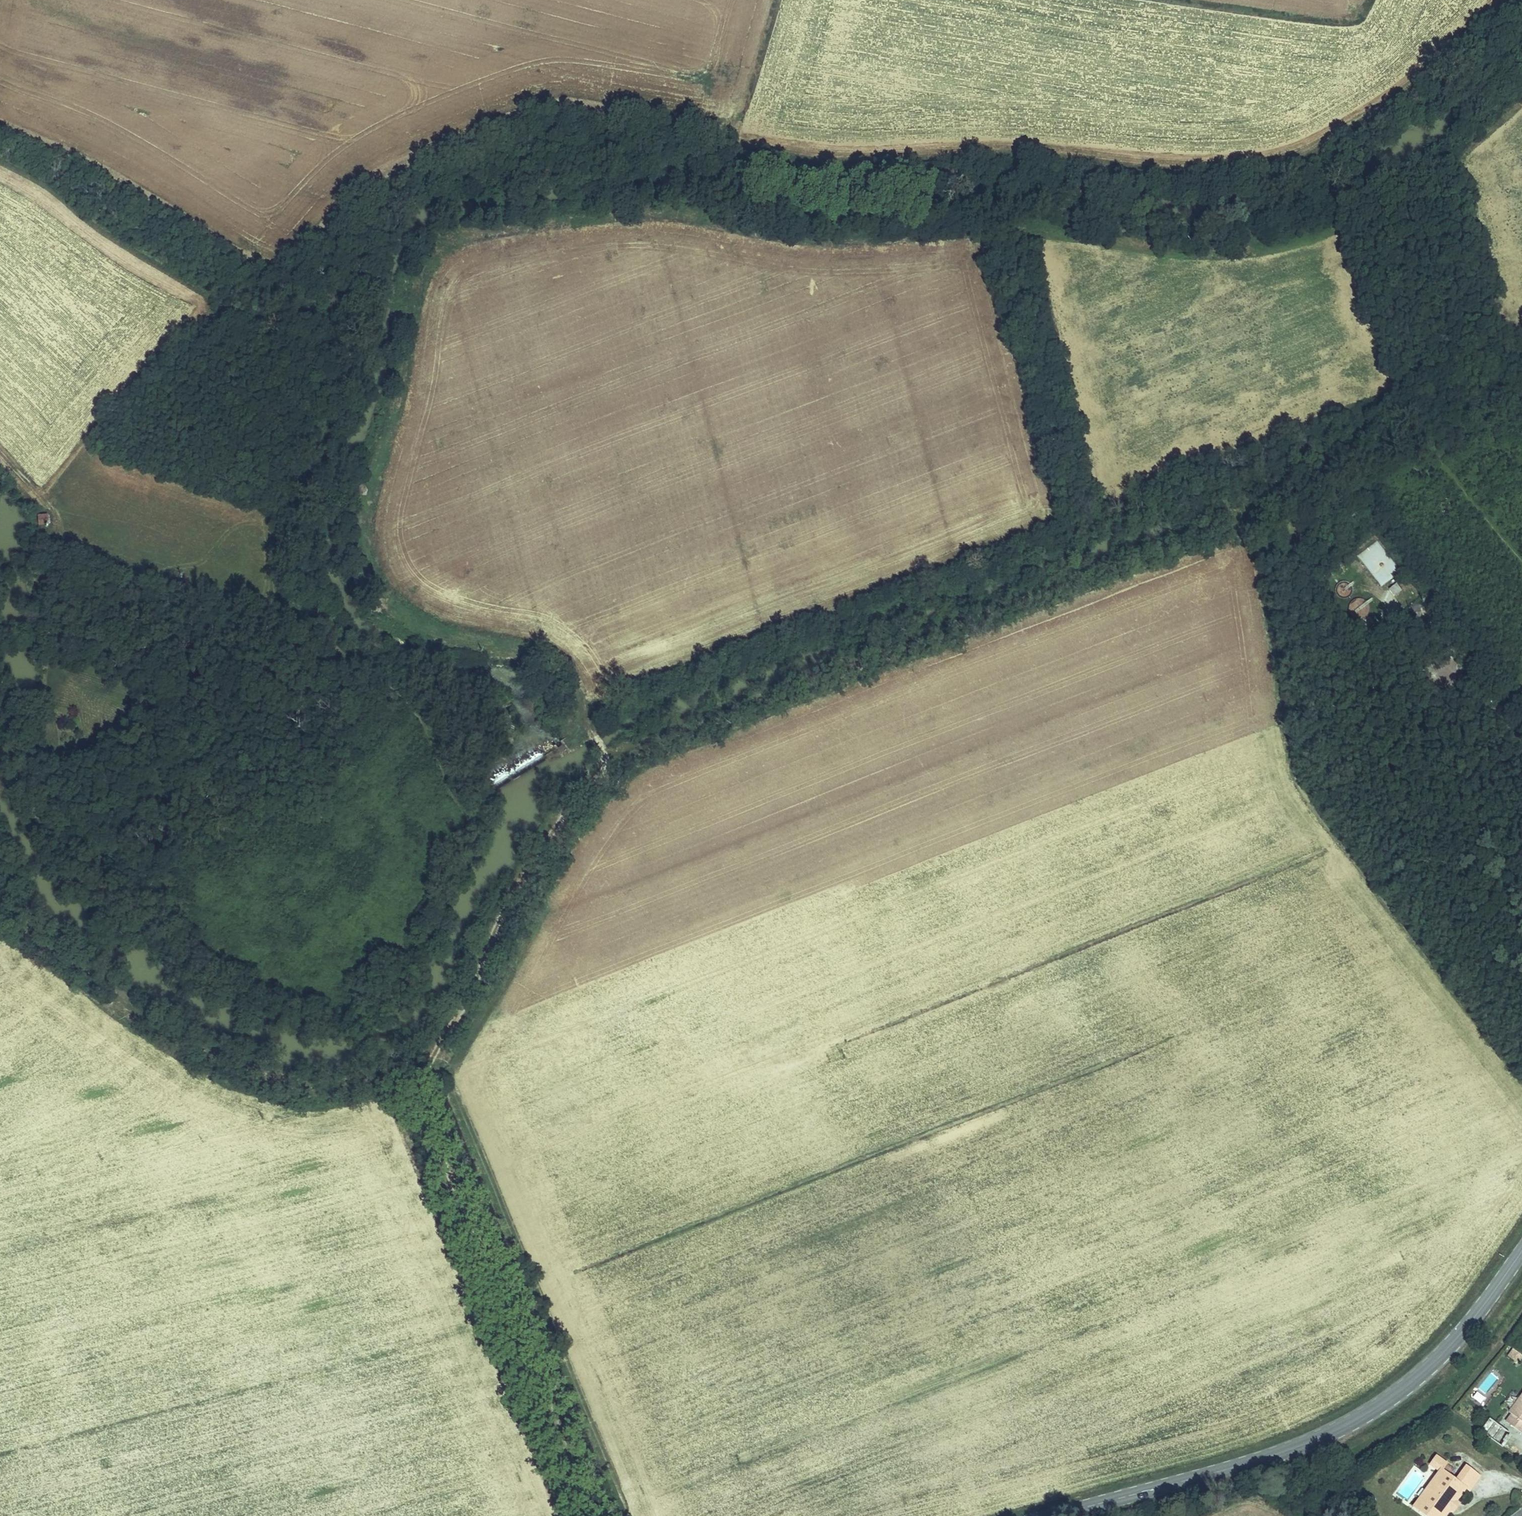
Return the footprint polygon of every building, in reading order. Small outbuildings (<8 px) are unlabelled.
[(48,515),(37,515),(37,526),(48,526),(48,515)] [(1394,596),(1401,591),(1393,581),(1386,587),(1394,596)] [(1507,1400),(1509,1401),(1504,1409),(1519,1421),(1521,1417),(1521,1379),(1507,1400)] [(1502,1446),(1510,1434),(1488,1419),(1479,1431),(1502,1446)] [(1429,1453),(1438,1460),(1440,1458),(1441,1459),(1446,1453),(1435,1445),(1429,1453)] [(1469,1480),(1479,1465),(1465,1455),(1455,1469),(1441,1459),(1440,1458),(1438,1460),(1434,1466),(1438,1469),(1422,1490),(1418,1487),(1412,1496),(1438,1515),(1450,1498),(1447,1495),(1452,1488),(1455,1491),(1465,1477),(1469,1480)] [(1438,1469),(1434,1466),(1418,1487),(1422,1490),(1438,1469)] [(1455,1491),(1452,1488),(1447,1495),(1450,1498),(1453,1500),(1458,1493),(1455,1491)]
